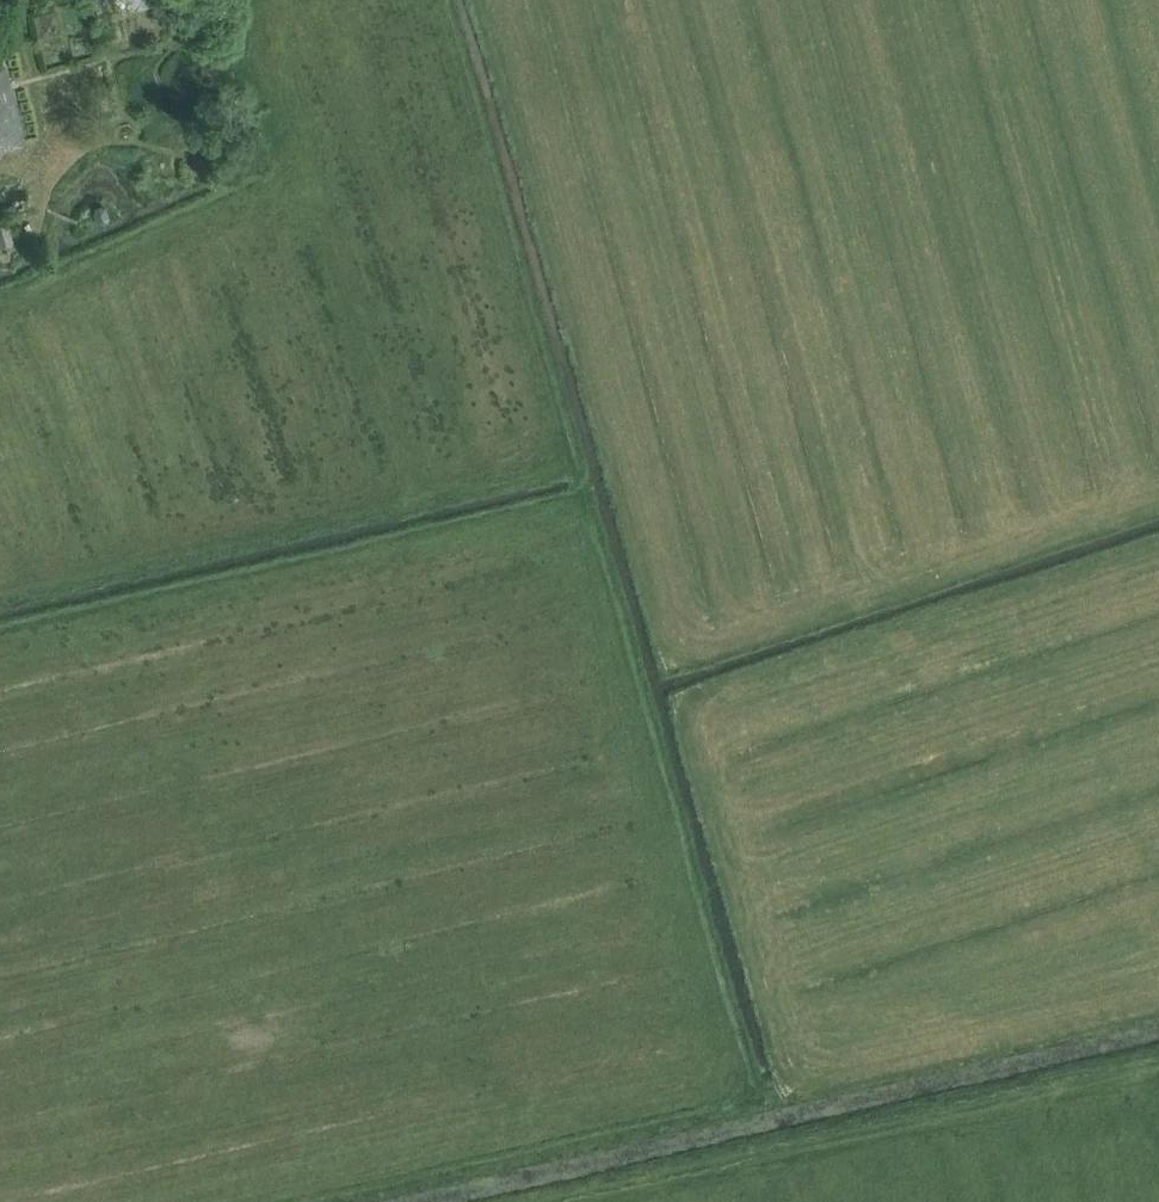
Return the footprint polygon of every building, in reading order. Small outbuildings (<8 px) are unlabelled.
[(154,4),(153,0),(116,0),(119,13),(154,4)] [(0,51),(0,146),(25,141),(5,50),(0,51)]
